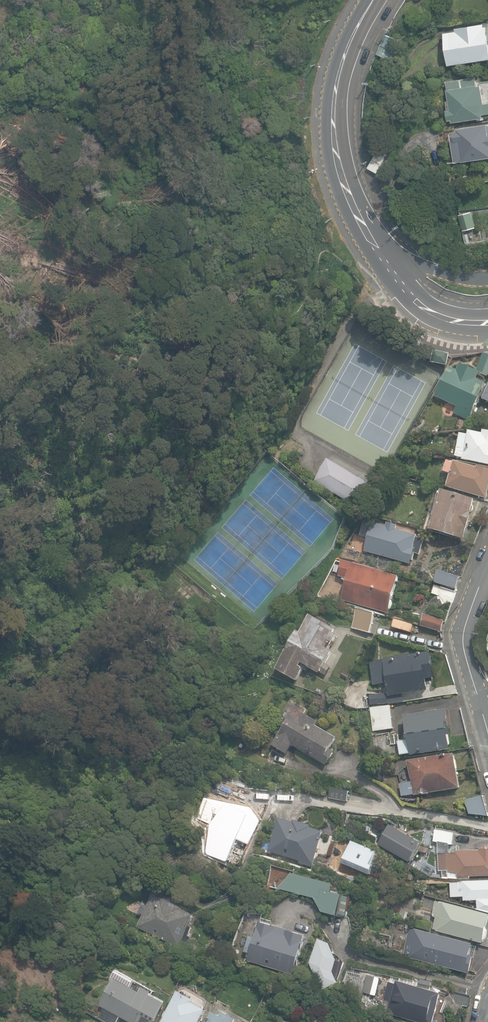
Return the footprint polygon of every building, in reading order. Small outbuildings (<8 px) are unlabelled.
[(449,65),(487,59),(487,28),(487,26),(484,27),(484,24),(455,28),(455,25),(443,27),(449,65)] [(386,36),(382,45),(400,52),(403,42),(386,36)] [(400,52),(382,45),(381,44),(377,54),(396,61),(400,52)] [(452,122),(478,119),(478,121),(486,120),(485,116),(487,116),(487,104),(485,104),(482,84),(475,85),(474,77),(447,81),(448,89),(447,89),(449,101),(446,101),(448,110),(447,110),(448,120),(452,120),(452,122)] [(454,163),(487,158),(487,124),(457,128),(457,131),(453,132),(453,133),(450,133),(454,163)] [(368,168),(377,172),(386,155),(377,151),(368,168)] [(459,215),(463,231),(476,228),(472,211),(459,214),(459,215)] [(432,362),(447,365),(450,353),(434,350),(432,362)] [(483,353),(477,370),(487,375),(487,355),(483,353)] [(480,373),(460,364),(457,370),(449,367),(435,396),(457,407),(454,413),(469,420),(486,383),(477,379),(480,373)] [(483,430),(483,432),(469,429),(468,434),(459,432),(454,454),(462,455),(461,458),(487,464),(487,431),(483,430)] [(348,504),(356,509),(358,507),(359,508),(373,485),(328,458),(315,481),(350,502),(348,504)] [(486,498),(487,493),(487,468),(478,466),(478,468),(456,461),(455,462),(449,461),(449,460),(445,472),(451,474),(447,487),(486,498)] [(431,530),(464,539),(475,499),(442,490),(431,530)] [(365,551),(411,564),(414,553),(420,555),(424,539),(417,537),(417,535),(397,529),(399,526),(388,523),(387,526),(365,520),(360,536),(368,538),(367,543),(365,551)] [(346,558),(359,561),(361,552),(348,548),(346,558)] [(342,600),(389,614),(399,577),(343,561),(339,577),(348,579),(342,600)] [(435,582),(456,588),(460,576),(439,570),(435,582)] [(351,628),(370,633),(376,613),(357,608),(351,628)] [(422,625),(442,631),(444,620),(425,615),(422,625)] [(279,670),(298,680),(306,665),(326,676),(330,668),(326,666),(334,651),(330,649),(337,635),(334,634),(336,630),(312,617),(303,633),(299,631),(286,654),(287,655),(279,670)] [(368,695),(369,706),(404,701),(403,694),(428,690),(426,679),(434,678),(430,652),(370,660),(373,685),(389,683),(390,692),(368,695)] [(292,745),(327,765),(335,751),(331,749),(337,737),(315,725),(317,721),(305,714),(308,709),(292,700),(286,712),(289,714),(282,726),(283,726),(272,745),(287,753),(292,745)] [(391,706),(370,708),(373,731),(394,729),(391,706)] [(411,753),(412,755),(450,749),(449,746),(451,744),(449,734),(450,734),(446,709),(437,711),(437,710),(405,716),(409,740),(398,742),(401,755),(411,753)] [(234,748),(244,754),(247,747),(237,742),(234,748)] [(412,781),(401,783),(402,796),(414,795),(415,796),(461,788),(455,754),(409,761),(410,764),(412,781)] [(399,774),(401,783),(412,781),(410,764),(399,774)] [(271,789),(251,788),(250,799),(270,801),(271,789)] [(348,802),(350,792),(331,788),(329,799),(348,802)] [(196,821),(226,838),(229,832),(232,834),(241,818),(234,814),(238,807),(227,801),(226,803),(211,795),(196,821)] [(487,816),(487,814),(483,796),(466,800),(470,814),(487,816)] [(298,862),(310,866),(311,864),(313,865),(324,831),(312,828),(313,825),(295,820),(294,822),(279,818),(269,851),(299,860),(298,862)] [(409,861),(420,844),(391,826),(381,844),(409,861)] [(453,845),(455,833),(436,830),(434,842),(453,845)] [(343,863),(371,875),(380,853),(353,841),(343,863)] [(438,854),(439,871),(442,871),(443,878),(452,878),(452,879),(472,878),(472,877),(487,876),(487,847),(487,845),(480,846),(480,850),(458,852),(458,853),(438,854)] [(232,860),(239,864),(244,854),(237,850),(232,860)] [(436,868),(424,863),(421,871),(433,875),(436,868)] [(335,885),(294,872),(276,881),(277,889),(314,898),(322,912),(339,916),(339,914),(347,917),(352,899),(333,893),(335,885)] [(449,883),(450,898),(465,898),(465,902),(478,901),(478,909),(481,909),(487,911),(487,881),(449,883)] [(138,927),(185,951),(192,937),(190,936),(194,928),(190,926),(196,915),(185,910),(186,908),(163,897),(162,899),(154,895),(149,906),(144,903),(139,913),(144,915),(138,927)] [(484,943),(487,926),(487,914),(437,901),(435,911),(433,910),(432,915),(437,916),(433,929),(484,943)] [(248,960),(295,975),(304,945),(302,945),(305,935),(260,921),(255,937),(250,935),(245,952),(250,953),(248,960)] [(474,944),(416,929),(416,930),(412,930),(409,934),(403,954),(409,955),(408,958),(470,974),(475,956),(471,955),(474,944)] [(311,963),(322,991),(340,983),(336,972),(340,961),(332,944),(320,939),(311,963)] [(166,1003),(152,995),(154,993),(144,988),(142,993),(133,988),(137,981),(119,971),(115,978),(117,979),(102,1006),(106,1008),(100,1018),(107,1021),(119,1021),(122,1017),(130,1021),(156,1021),(166,1003)] [(364,993),(371,994),(375,976),(368,974),(364,993)] [(420,1021),(434,1021),(442,993),(397,980),(396,983),(389,981),(381,1010),(420,1021)] [(456,1004),(468,1007),(471,996),(466,995),(468,988),(455,985),(453,992),(459,993),(456,1004)] [(208,1009),(196,1002),(197,1000),(180,991),(169,1011),(168,1010),(164,1017),(166,1018),(163,1021),(201,1021),(208,1009)] [(434,1021),(445,1021),(444,1014),(441,1013),(447,994),(442,993),(434,1021)] [(238,1019),(224,1012),(222,1016),(214,1011),(208,1021),(236,1021),(238,1019)]
